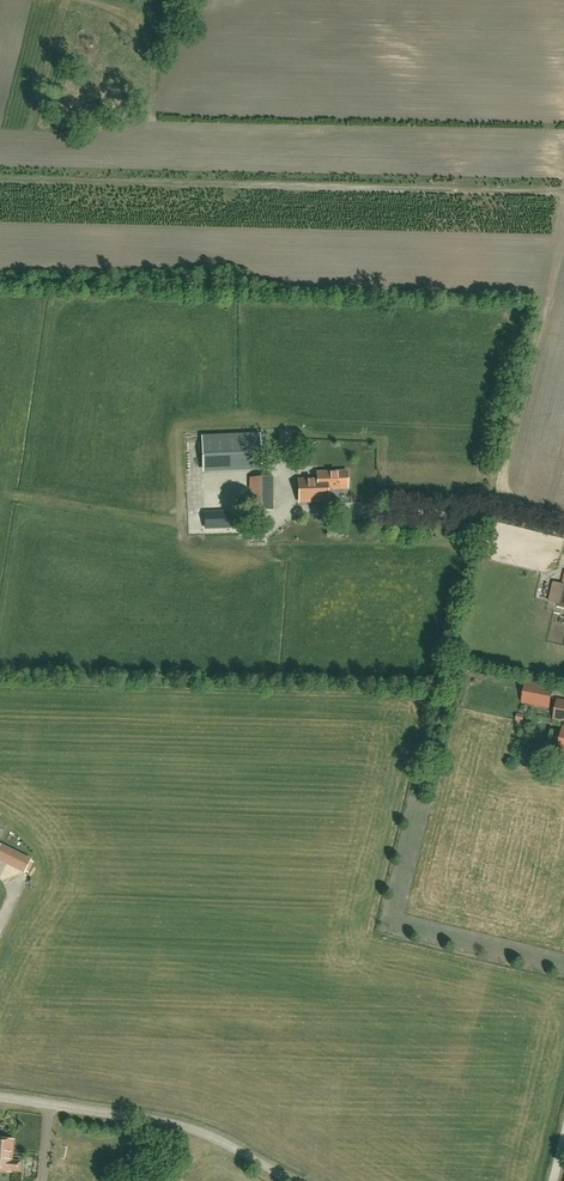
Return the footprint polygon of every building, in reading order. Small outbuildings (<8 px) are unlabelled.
[(217,469),(231,469),(232,453),(218,453),(217,469)] [(328,501),(327,489),(347,489),(347,472),(317,473),(317,479),(298,480),(299,502),(328,501)] [(249,511),(273,511),(273,477),(249,477),(249,511)] [(213,518),(213,501),(202,501),(202,517),(213,518)] [(214,521),(236,522),(236,504),(214,504),(214,521)] [(558,657),(557,642),(548,643),(549,648),(539,649),(540,658),(558,657)] [(526,683),(522,701),(549,706),(553,688),(526,683)] [(558,701),(555,717),(563,719),(563,702),(558,701)] [(528,721),(527,714),(518,716),(519,723),(528,721)] [(559,752),(544,749),(541,759),(561,763),(563,752),(563,726),(559,752)] [(25,870),(30,860),(31,858),(22,853),(10,847),(1,843),(0,845),(0,860),(3,862),(15,867),(24,872),(25,870)] [(11,1152),(12,1140),(0,1139),(0,1155),(10,1156),(9,1159),(11,1159),(11,1152)] [(0,1155),(0,1171),(9,1172),(10,1170),(19,1171),(19,1162),(10,1161),(11,1159),(9,1159),(10,1156),(0,1155)]
